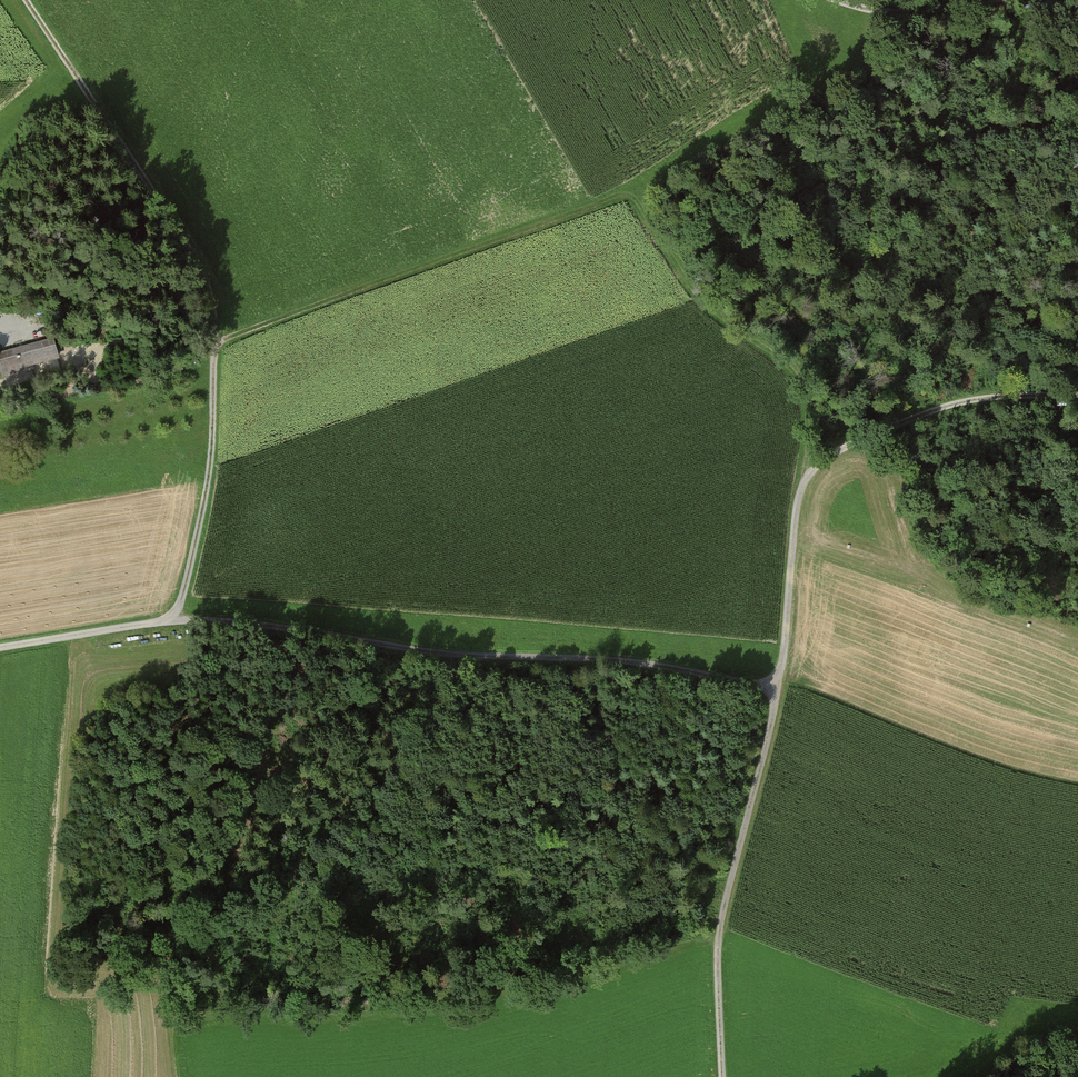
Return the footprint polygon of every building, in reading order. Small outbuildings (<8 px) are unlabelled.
[(50,341),(3,353),(10,380),(57,368),(50,341)]
